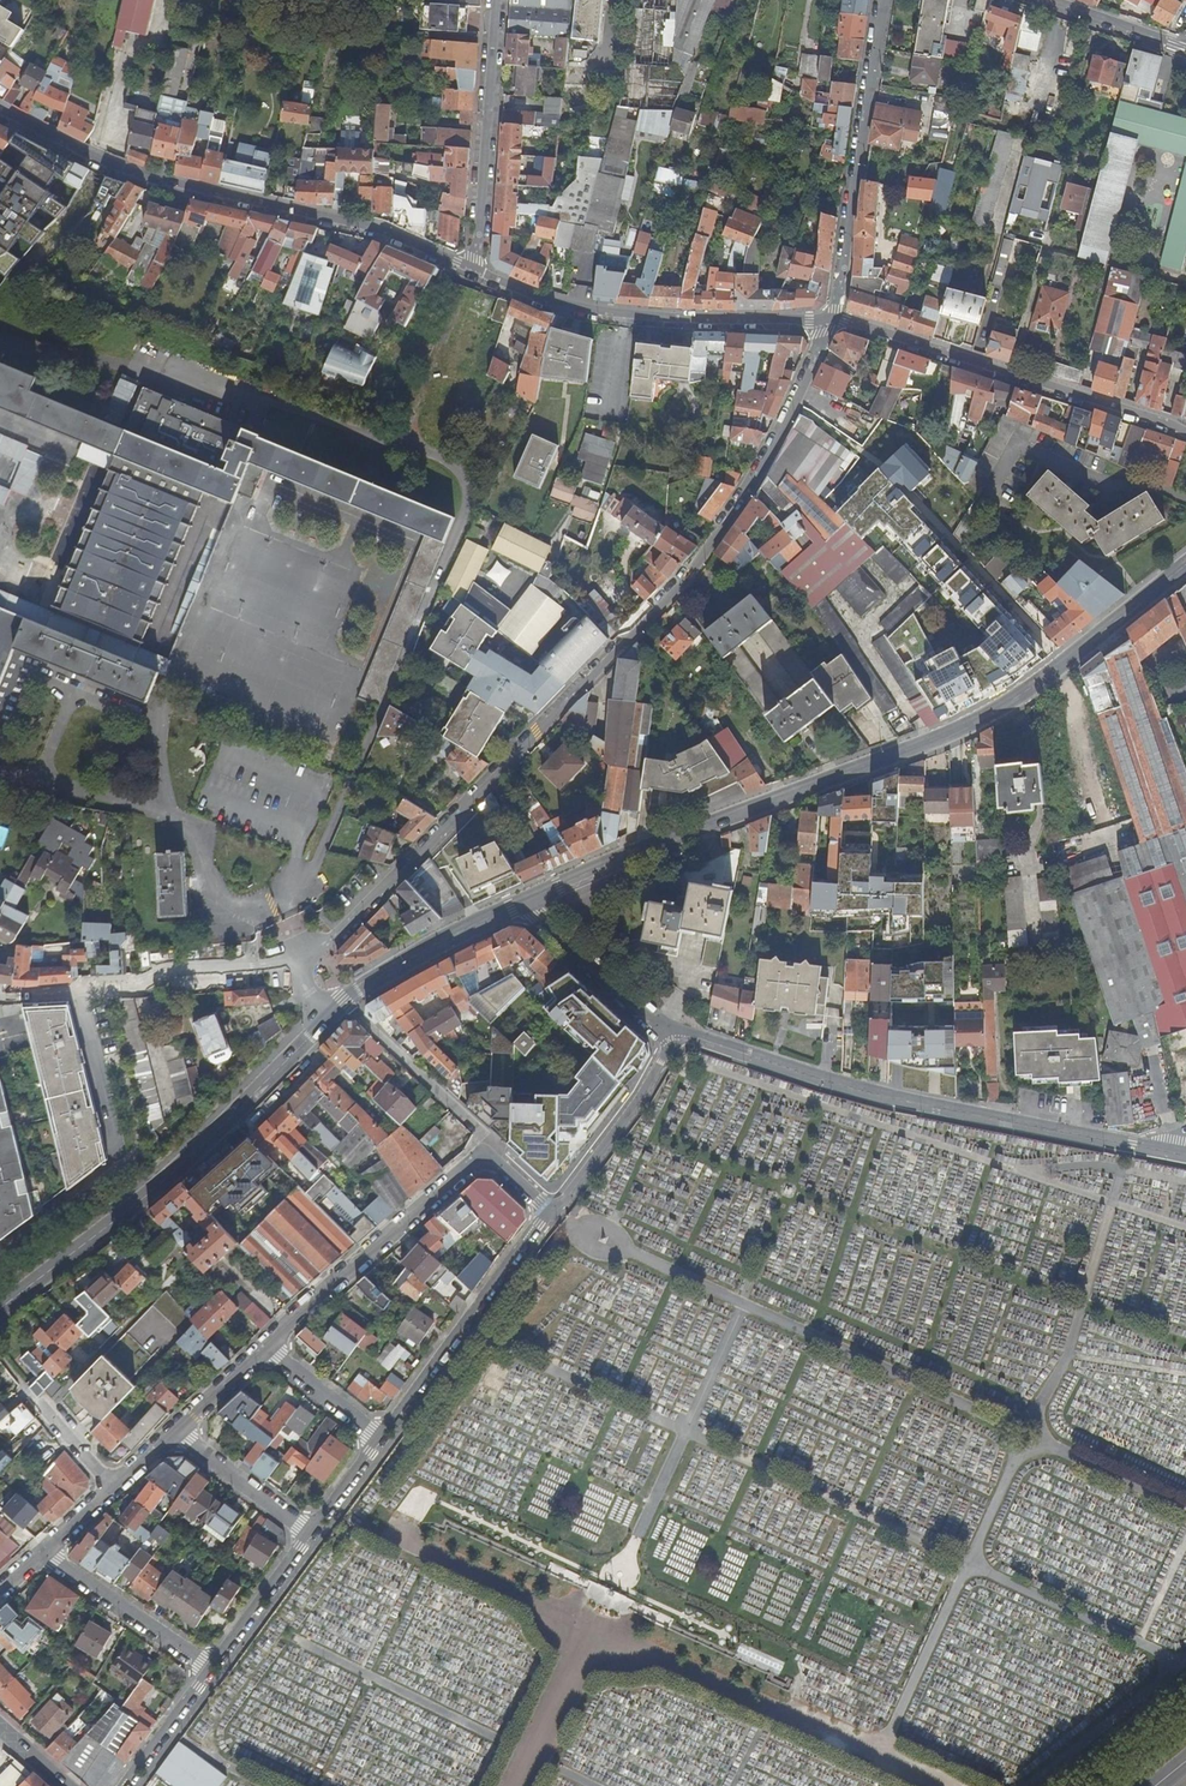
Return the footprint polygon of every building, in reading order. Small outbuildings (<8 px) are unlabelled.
[(123,46),(126,32),(148,37),(157,0),(125,0),(121,15),(118,27),(117,29),(113,44),(113,47),(122,50),(123,46)] [(570,39),(574,0),(512,0),(511,11),(509,35),(531,36),(557,38),(570,39)] [(604,0),(577,0),(572,39),(595,41),(595,44),(598,44),(598,42),(599,42),(604,0)] [(672,12),(667,11),(668,0),(634,0),(632,18),(632,36),(628,58),(624,81),(621,94),(617,109),(640,110),(647,110),(673,111),(673,110),(680,93),(686,77),(680,68),(669,67),(672,12)] [(677,12),(675,50),(674,59),(680,68),(686,77),(691,65),(692,61),(710,16),(716,0),(678,0),(677,12)] [(710,16),(718,18),(722,8),(729,10),(733,0),(716,0),(710,16)] [(840,13),(843,13),(867,16),(868,8),(869,0),(842,0),(840,13)] [(949,0),(925,0),(921,24),(919,33),(916,54),(940,58),(968,63),(974,44),(943,38),(946,23),(949,0)] [(975,11),(986,13),(987,8),(988,1),(988,0),(977,0),(975,11)] [(1153,16),(1158,8),(1144,0),(1143,0),(1139,6),(1138,7),(1153,16)] [(1175,0),(1162,0),(1158,8),(1153,16),(1152,18),(1170,28),(1182,4),(1175,0)] [(468,32),(469,6),(439,4),(422,3),(421,28),(468,32)] [(16,42),(25,26),(11,17),(13,13),(0,6),(0,35),(1,33),(16,42)] [(1017,44),(1023,19),(1008,13),(1003,11),(993,8),(988,19),(990,20),(986,30),(988,35),(992,36),(997,34),(1008,37),(1005,47),(1008,48),(1016,51),(1017,44)] [(669,67),(680,68),(674,59),(675,50),(677,12),(672,12),(669,67)] [(843,13),(839,37),(839,38),(842,38),(863,41),(864,35),(867,16),(843,13)] [(1043,20),(1023,16),(1023,19),(1017,44),(1037,48),(1043,20)] [(224,24),(221,29),(231,34),(234,28),(224,24)] [(31,90),(19,108),(20,109),(29,114),(33,107),(32,106),(33,104),(36,99),(57,56),(68,32),(69,31),(59,26),(49,48),(46,47),(37,66),(31,63),(21,84),(31,90)] [(529,66),(531,36),(509,35),(508,46),(507,64),(516,65),(529,66)] [(247,50),(249,41),(238,37),(235,45),(247,50)] [(555,61),(567,62),(570,39),(557,38),(555,61)] [(842,38),(839,59),(860,61),(861,57),(863,41),(842,38)] [(458,61),(457,69),(476,71),(477,68),(477,58),(478,44),(424,40),(423,57),(458,61)] [(154,154),(178,160),(183,130),(170,127),(160,124),(163,112),(173,115),(189,49),(174,46),(173,46),(158,113),(154,127),(157,128),(154,149),(154,154)] [(1016,51),(1008,48),(1006,53),(1007,56),(1006,69),(1012,71),(1013,68),(1016,51)] [(10,88),(13,83),(25,60),(11,50),(6,57),(0,67),(0,82),(10,88)] [(1133,51),(1130,64),(1121,97),(1108,145),(1106,154),(1103,164),(1079,257),(1105,264),(1138,141),(1185,154),(1185,120),(1161,113),(1163,103),(1151,100),(1162,58),(1133,51)] [(935,85),(940,58),(916,54),(911,81),(935,85)] [(1094,54),(1085,88),(1121,97),(1130,64),(1094,54)] [(805,78),(803,96),(815,104),(817,92),(819,80),(821,58),(803,55),(801,77),(805,78)] [(56,88),(68,62),(67,62),(67,60),(57,56),(36,99),(52,107),(64,112),(68,100),(68,99),(69,97),(69,94),(56,88)] [(829,81),(832,58),(822,56),(821,58),(819,80),(823,80),(827,81),(829,81)] [(789,64),(777,61),(773,79),(783,85),(785,86),(789,64)] [(56,88),(69,94),(70,95),(77,66),(73,65),(68,62),(56,88)] [(514,86),(517,86),(532,87),(534,77),(538,77),(538,72),(540,72),(540,67),(529,66),(516,65),(514,86)] [(689,96),(699,67),(691,65),(686,77),(680,93),(689,96)] [(457,69),(437,67),(436,72),(448,73),(447,81),(458,82),(461,90),(475,91),(475,88),(475,83),(476,71),(457,69)] [(568,67),(565,85),(583,88),(585,69),(568,67)] [(1027,70),(1013,68),(1012,71),(1006,98),(1021,101),(1027,70)] [(385,72),(378,71),(378,75),(377,83),(385,83),(385,72)] [(843,75),(842,83),(856,85),(857,77),(843,75)] [(779,104),(783,85),(773,79),(771,90),(769,102),(779,104)] [(316,84),(299,80),(297,91),(295,104),(312,107),(314,93),(316,84)] [(823,88),(822,92),(855,96),(855,94),(856,85),(842,83),(838,82),(834,82),(833,89),(826,88),(823,88)] [(19,91),(13,83),(10,88),(3,100),(12,105),(19,91)] [(384,100),(385,83),(377,83),(376,99),(384,100)] [(532,87),(517,86),(517,96),(534,97),(535,88),(532,87)] [(771,90),(761,88),(757,110),(759,110),(767,111),(769,102),(771,90)] [(445,89),(444,102),(444,110),(448,110),(462,111),(473,112),(473,109),(474,100),(475,91),(461,90),(445,89)] [(855,96),(822,92),(821,92),(817,92),(815,104),(824,105),(853,109),(854,100),(855,96)] [(950,114),(953,99),(936,95),(933,112),(950,114)] [(91,108),(69,97),(68,99),(68,100),(89,111),(91,108)] [(545,114),(503,111),(502,123),(524,125),(531,126),(560,128),(560,124),(561,121),(563,98),(547,97),(545,114)] [(444,110),(444,102),(435,101),(435,99),(433,98),(432,109),(441,109),(444,110)] [(86,118),(89,111),(68,100),(64,112),(65,112),(59,129),(62,131),(74,137),(79,140),(85,143),(87,138),(93,128),(94,126),(85,121),(86,118)] [(312,107),(295,104),(285,102),(283,120),(309,125),(310,117),(312,107)] [(131,144),(154,149),(157,128),(154,127),(158,113),(140,109),(140,107),(125,103),(124,108),(137,111),(136,116),(131,144)] [(48,112),(33,104),(32,106),(33,107),(29,114),(44,121),(48,112)] [(815,107),(814,112),(825,114),(852,118),(852,114),(853,109),(824,105),(815,104),(815,107)] [(390,106),(376,105),(374,142),(407,145),(407,137),(395,136),(396,130),(389,129),(390,106)] [(922,114),(878,105),(874,122),(918,132),(922,114)] [(731,110),(722,108),(720,115),(729,117),(731,110)] [(676,111),(675,111),(670,130),(690,136),(696,115),(677,109),(676,111)] [(729,117),(720,115),(703,109),(698,124),(714,129),(725,132),(729,117)] [(210,140),(214,119),(215,114),(203,111),(200,122),(185,119),(183,130),(178,160),(176,174),(189,177),(195,178),(202,180),(203,175),(203,172),(206,159),(195,157),(197,142),(200,142),(201,138),(210,140)] [(461,125),(472,126),(473,112),(462,111),(461,125)] [(170,127),(173,115),(163,112),(160,124),(170,127)] [(933,113),(929,134),(949,137),(951,128),(954,113),(952,112),(951,116),(933,113)] [(820,123),(819,128),(827,128),(828,124),(838,126),(850,129),(851,122),(852,118),(825,114),(824,124),(820,123)] [(324,119),(310,117),(309,125),(306,147),(320,148),(324,119)] [(85,121),(94,126),(95,124),(95,122),(86,118),(85,121)] [(219,150),(226,121),(214,119),(210,140),(208,148),(209,148),(206,159),(203,172),(202,180),(211,182),(216,183),(222,184),(227,160),(228,152),(219,150)] [(916,142),(918,132),(874,122),(870,142),(898,150),(901,138),(916,142)] [(522,156),(524,125),(502,123),(501,138),(500,154),(522,156)] [(847,153),(850,129),(838,126),(828,124),(827,128),(826,131),(837,133),(837,138),(825,135),(821,157),(845,163),(847,153)] [(3,152),(8,147),(17,133),(6,128),(0,125),(0,150),(3,152)] [(530,138),(531,126),(524,125),(522,156),(534,156),(534,151),(537,151),(538,139),(530,138)] [(538,139),(537,151),(536,157),(557,158),(560,128),(531,126),(530,138),(538,139)] [(424,129),(423,145),(447,147),(470,149),(471,132),(472,132),(440,130),(424,129)] [(972,219),(971,224),(987,229),(1015,133),(998,130),(972,219)] [(26,159),(19,171),(0,159),(0,180),(9,186),(0,200),(0,271),(7,277),(21,261),(10,252),(21,237),(33,247),(45,234),(37,228),(32,225),(43,209),(47,212),(58,220),(68,209),(55,200),(58,196),(51,192),(60,177),(67,182),(77,165),(37,144),(17,133),(8,147),(26,159)] [(797,150),(801,141),(756,133),(755,143),(797,150)] [(929,138),(947,143),(949,137),(929,134),(929,138)] [(195,157),(206,159),(209,148),(208,148),(210,140),(201,138),(200,142),(197,142),(195,157)] [(258,147),(240,143),(236,158),(237,158),(236,162),(269,170),(269,169),(273,154),(257,150),(258,147)] [(345,172),(373,174),(373,173),(373,171),(374,158),(374,145),(369,144),(369,150),(338,149),(338,150),(334,206),(333,205),(333,209),(343,211),(343,204),(342,201),(342,196),(343,196),(345,172)] [(1068,155),(1103,164),(1106,154),(1094,151),(1070,146),(1068,155)] [(299,201),(308,203),(308,204),(315,204),(321,205),(333,205),(334,206),(338,150),(327,149),(320,148),(306,147),(303,160),(291,158),(288,179),(299,181),(298,188),(287,186),(285,198),(293,200),(299,201)] [(417,153),(416,164),(469,170),(469,160),(470,157),(470,149),(447,147),(447,155),(446,159),(446,162),(435,162),(435,158),(435,154),(429,154),(417,153)] [(153,155),(129,150),(127,160),(139,164),(150,168),(153,159),(153,155)] [(447,155),(435,154),(435,158),(435,162),(446,162),(446,159),(447,155)] [(520,181),(522,156),(500,154),(499,166),(498,184),(515,185),(519,185),(520,181)] [(1055,159),(1055,162),(1025,154),(1014,197),(1025,200),(1041,205),(1039,211),(1050,214),(1053,203),(1043,200),(1050,174),(1060,176),(1063,164),(1060,164),(1061,161),(1055,159)] [(535,174),(536,157),(534,156),(522,156),(520,181),(528,181),(529,176),(544,178),(545,175),(535,174)] [(529,176),(528,181),(528,186),(541,187),(553,188),(557,158),(536,157),(535,174),(545,175),(544,178),(529,176)] [(604,159),(579,157),(577,178),(559,198),(554,207),(553,219),(561,222),(557,240),(555,244),(574,248),(575,225),(586,227),(600,175),(604,159)] [(390,177),(390,160),(374,158),(373,171),(373,173),(390,177)] [(236,162),(227,160),(222,184),(230,186),(246,190),(264,194),(267,181),(268,176),(269,170),(236,162)] [(726,163),(718,161),(711,188),(709,194),(709,195),(720,198),(724,186),(718,184),(721,173),(723,174),(726,163)] [(454,183),(453,195),(466,199),(467,194),(467,185),(469,170),(416,164),(406,162),(405,172),(427,179),(454,183)] [(67,182),(81,188),(82,187),(92,171),(89,170),(78,164),(77,165),(67,182)] [(943,213),(954,172),(941,168),(940,170),(933,195),(929,210),(943,213)] [(1185,253),(1185,168),(1162,264),(1182,269),(1185,253)] [(688,189),(690,182),(682,180),(684,175),(658,169),(655,181),(681,188),(688,189)] [(921,194),(933,195),(940,170),(934,169),(932,179),(910,176),(907,190),(920,193),(921,194)] [(82,187),(100,196),(108,177),(101,174),(92,171),(82,187)] [(574,248),(595,252),(597,243),(600,230),(609,233),(615,234),(626,181),(600,175),(586,227),(575,225),(574,248)] [(111,196),(119,200),(129,185),(128,184),(115,180),(108,177),(100,196),(97,202),(106,207),(109,200),(111,200),(111,196)] [(299,181),(288,179),(287,186),(298,188),(299,181)] [(874,268),(879,183),(865,180),(860,217),(856,216),(854,261),(853,275),(880,280),(884,268),(874,268)] [(1077,213),(1084,185),(1066,180),(1058,208),(1077,213)] [(690,182),(688,189),(709,194),(711,188),(690,182)] [(129,185),(119,200),(128,205),(124,210),(130,214),(131,215),(146,190),(142,189),(129,183),(128,184),(129,185)] [(514,193),(515,185),(498,184),(497,196),(496,212),(517,213),(531,214),(542,214),(542,217),(548,218),(549,207),(550,206),(530,204),(530,205),(518,204),(518,194),(514,193)] [(541,196),(552,196),(553,188),(541,187),(541,196)] [(392,188),(373,188),(372,212),(391,213),(392,188)] [(444,192),(439,211),(465,218),(465,215),(466,209),(466,199),(453,195),(444,192)] [(724,202),(708,197),(705,208),(717,212),(720,213),(724,202)] [(116,238),(116,237),(130,214),(124,210),(128,205),(119,200),(117,204),(118,208),(103,230),(116,238)] [(198,223),(203,225),(206,226),(207,221),(227,226),(215,257),(231,259),(244,232),(250,213),(205,203),(193,200),(189,214),(184,225),(175,247),(186,251),(198,223)] [(1025,200),(1023,207),(1039,211),(1041,205),(1025,200)] [(719,268),(712,267),(712,268),(711,269),(711,274),(709,291),(708,291),(727,293),(738,293),(738,292),(737,274),(739,258),(744,259),(750,248),(754,239),(768,212),(744,202),(740,210),(737,209),(732,218),(731,217),(723,235),(734,239),(728,254),(725,273),(719,273),(719,268)] [(147,240),(159,206),(151,203),(144,225),(149,226),(144,239),(147,240)] [(155,248),(146,244),(143,254),(134,273),(132,272),(128,278),(153,288),(175,247),(184,225),(189,214),(159,206),(147,240),(151,242),(157,229),(168,232),(162,247),(160,251),(156,261),(150,258),(155,248)] [(554,207),(549,207),(548,218),(542,217),(538,235),(534,235),(532,238),(526,249),(534,253),(541,237),(551,239),(549,244),(546,243),(538,263),(531,260),(521,257),(511,276),(527,282),(540,287),(546,268),(549,260),(555,244),(557,240),(561,222),(553,219),(554,207)] [(435,223),(436,210),(428,208),(426,220),(435,223)] [(710,237),(717,212),(716,212),(705,208),(695,240),(692,250),(688,274),(681,309),(695,309),(717,310),(722,310),(726,311),(727,293),(708,291),(704,291),(704,297),(696,296),(696,291),(697,286),(697,283),(698,283),(705,251),(710,237)] [(85,218),(68,209),(58,220),(45,234),(64,245),(72,234),(85,218)] [(642,223),(645,213),(638,211),(636,221),(642,223)] [(244,265),(239,275),(249,280),(254,271),(257,264),(247,259),(256,241),(251,239),(255,229),(261,230),(272,233),(278,219),(279,218),(263,215),(251,212),(250,213),(244,232),(231,259),(238,262),(244,265)] [(515,237),(517,213),(496,212),(495,224),(494,235),(515,237)] [(517,213),(515,237),(532,238),(534,235),(529,233),(531,214),(517,213)] [(529,233),(534,235),(538,235),(542,217),(542,214),(531,214),(529,233)] [(818,258),(816,268),(831,272),(834,248),(838,218),(824,214),(821,236),(819,253),(818,257),(818,258)] [(457,245),(459,221),(442,215),(439,238),(457,245)] [(272,233),(270,237),(284,245),(288,237),(295,223),(278,219),(272,233)] [(656,222),(645,219),(639,235),(633,253),(647,257),(652,239),(653,231),(656,222)] [(203,225),(198,223),(186,251),(191,253),(203,225)] [(291,259),(301,260),(304,252),(309,241),(314,242),(318,228),(303,225),(295,223),(288,237),(298,239),(291,259)] [(168,232),(157,229),(151,242),(162,247),(168,232)] [(256,241),(261,230),(255,229),(251,239),(256,241)] [(256,241),(247,259),(257,264),(270,237),(272,233),(261,230),(256,241)] [(600,230),(597,243),(606,245),(609,233),(600,230)] [(621,259),(631,261),(633,253),(639,235),(631,232),(627,244),(623,243),(620,250),(624,251),(621,259)] [(515,240),(515,237),(494,235),(492,261),(497,269),(501,271),(511,276),(521,257),(510,252),(511,240),(515,240)] [(889,263),(887,267),(912,275),(919,248),(921,240),(902,235),(898,250),(893,264),(889,263)] [(141,253),(116,237),(116,238),(104,255),(116,263),(124,268),(119,275),(127,280),(128,278),(132,272),(134,273),(143,254),(146,244),(146,243),(141,253)] [(270,271),(284,245),(270,237),(257,264),(254,271),(266,277),(264,282),(262,286),(273,291),(278,284),(281,276),(270,271)] [(510,252),(521,257),(526,249),(532,238),(515,237),(515,240),(511,240),(510,252)] [(541,237),(534,253),(531,260),(538,263),(546,243),(549,244),(551,239),(541,237)] [(1004,238),(997,267),(1005,269),(1006,270),(1014,241),(1004,238)] [(760,241),(754,239),(750,248),(744,274),(737,274),(738,292),(738,293),(737,310),(757,310),(773,310),(781,293),(782,291),(759,290),(760,241)] [(364,259),(332,245),(327,259),(335,262),(343,267),(356,272),(358,269),(369,274),(388,247),(375,242),(369,251),(364,259)] [(80,258),(63,246),(41,274),(62,283),(80,258)] [(413,258),(388,247),(369,274),(356,302),(380,312),(384,301),(375,296),(388,272),(390,268),(414,278),(412,282),(409,288),(410,289),(394,319),(394,320),(405,326),(437,268),(413,258)] [(778,276),(788,279),(796,252),(797,250),(785,247),(778,276)] [(160,251),(155,248),(150,258),(156,261),(160,251)] [(744,274),(750,248),(744,259),(739,258),(737,274),(744,274)] [(796,252),(818,257),(819,253),(797,248),(797,250),(796,252)] [(521,257),(531,260),(534,253),(526,249),(521,257)] [(638,286),(623,284),(618,303),(636,305),(650,306),(655,286),(664,254),(652,251),(644,279),(638,278),(638,286)] [(326,260),(304,252),(301,260),(295,275),(284,304),(321,315),(323,306),(335,262),(327,259),(326,260)] [(792,276),(811,281),(812,282),(812,281),(816,268),(818,258),(818,257),(796,252),(788,279),(791,280),(792,276)] [(286,272),(295,275),(301,260),(291,259),(286,272)] [(244,265),(238,262),(229,277),(236,280),(239,275),(244,265)] [(124,268),(116,263),(112,270),(119,275),(124,268)] [(921,312),(904,306),(898,327),(916,332),(933,338),(939,314),(950,280),(953,269),(935,264),(921,312)] [(1095,331),(1129,340),(1133,328),(1144,285),(1147,276),(1112,266),(1106,290),(1127,296),(1125,302),(1104,295),(1095,331)] [(705,269),(702,286),(702,291),(704,291),(708,291),(709,291),(711,274),(711,269),(712,268),(712,267),(705,269)] [(882,281),(908,288),(912,275),(887,267),(884,267),(884,268),(880,280),(879,280),(882,281)] [(1001,285),(1005,269),(997,267),(993,283),(1001,285)] [(414,278),(390,268),(388,272),(393,273),(412,282),(414,278)] [(831,272),(816,268),(812,281),(821,285),(815,306),(813,307),(814,310),(820,310),(827,304),(829,287),(831,272)] [(627,274),(598,270),(595,300),(596,300),(609,302),(618,303),(623,284),(627,274)] [(255,278),(264,282),(266,277),(254,271),(249,280),(248,282),(253,284),(254,282),(255,278)] [(679,288),(655,286),(650,306),(666,307),(681,308),(681,309),(688,274),(683,274),(679,288)] [(880,280),(853,275),(851,289),(874,297),(875,290),(880,291),(882,281),(879,280),(880,280)] [(1159,289),(1161,280),(1157,279),(1147,276),(1144,285),(1159,289)] [(954,281),(950,280),(939,314),(980,325),(987,298),(952,289),(954,281)] [(805,290),(798,290),(798,294),(797,308),(808,307),(813,307),(815,306),(821,285),(812,281),(812,282),(811,281),(810,286),(807,286),(805,290)] [(147,291),(138,286),(129,304),(138,309),(147,291)] [(1041,310),(1037,323),(1035,331),(1057,337),(1068,294),(1043,287),(1037,309),(1041,310)] [(874,297),(851,289),(847,310),(859,314),(898,327),(904,306),(874,297)] [(738,293),(727,293),(726,311),(727,311),(733,311),(737,311),(737,310),(738,293)] [(798,294),(781,293),(773,310),(784,309),(797,308),(798,294)] [(342,312),(351,314),(356,302),(348,299),(342,312)] [(505,325),(512,303),(501,299),(494,321),(505,325)] [(518,387),(517,392),(536,403),(541,375),(544,359),(543,359),(545,352),(553,328),(557,315),(542,312),(528,307),(514,301),(510,314),(536,325),(534,330),(533,336),(514,327),(511,338),(519,342),(529,348),(527,354),(525,359),(520,373),(521,374),(521,376),(518,387)] [(347,323),(351,314),(342,312),(339,319),(347,323)] [(314,323),(307,321),(302,336),(310,338),(314,323)] [(996,323),(987,355),(992,357),(1010,362),(1019,330),(996,323)] [(1153,324),(1150,333),(1155,335),(1163,337),(1165,328),(1153,324)] [(594,340),(553,328),(545,352),(543,359),(544,359),(541,375),(587,383),(589,362),(592,347),(594,340)] [(1155,335),(1150,333),(1133,328),(1129,340),(1128,344),(1136,346),(1151,351),(1155,335)] [(1163,337),(1155,335),(1151,351),(1137,403),(1148,406),(1162,355),(1169,329),(1165,328),(1163,337)] [(1129,340),(1095,331),(1091,348),(1119,357),(1124,359),(1126,353),(1128,344),(1129,340)] [(692,371),(706,372),(708,354),(727,355),(730,333),(715,332),(695,332),(694,349),(692,371)] [(236,345),(218,333),(212,344),(232,354),(236,345)] [(733,362),(743,363),(747,334),(739,333),(730,333),(727,355),(725,370),(731,370),(733,362)] [(862,353),(866,355),(870,341),(845,333),(836,336),(831,349),(856,369),(857,365),(860,357),(862,353)] [(763,411),(768,392),(760,390),(759,392),(753,391),(761,352),(777,352),(779,335),(757,334),(747,334),(743,363),(747,363),(747,367),(746,372),(743,390),(740,389),(737,406),(763,411)] [(801,351),(804,336),(779,335),(777,352),(771,377),(791,382),(796,372),(786,369),(789,356),(791,357),(793,350),(801,351)] [(665,342),(641,338),(632,395),(653,398),(657,376),(675,379),(691,382),(692,371),(694,349),(677,346),(665,344),(665,342)] [(362,386),(374,357),(330,340),(319,369),(362,386)] [(515,348),(527,354),(529,348),(519,342),(515,348)] [(1136,346),(1128,344),(1126,353),(1134,356),(1136,346)] [(889,347),(879,377),(883,380),(878,386),(884,386),(889,387),(889,389),(892,389),(893,384),(892,384),(894,375),(892,375),(900,351),(889,347)] [(927,375),(932,361),(918,357),(900,351),(892,375),(894,375),(892,384),(893,384),(892,389),(902,390),(906,390),(909,378),(906,378),(909,369),(927,375)] [(768,392),(771,377),(777,352),(761,352),(753,391),(759,392),(760,390),(768,392)] [(245,353),(243,358),(254,361),(257,357),(245,353)] [(1134,356),(1126,353),(1124,359),(1114,396),(1124,399),(1135,360),(1133,359),(1134,356)] [(1174,358),(1162,355),(1148,406),(1161,410),(1173,365),(1172,365),(1174,358)] [(504,384),(506,380),(509,375),(510,369),(511,366),(495,357),(489,374),(501,381),(500,382),(504,384)] [(1124,359),(1119,357),(1116,368),(1100,362),(1093,389),(1096,390),(1114,396),(1124,359)] [(906,378),(909,378),(934,381),(941,364),(932,361),(927,375),(909,369),(906,378)] [(117,455),(52,611),(33,603),(33,604),(27,618),(0,607),(0,739),(8,743),(42,659),(147,702),(159,672),(164,674),(169,659),(165,657),(140,647),(204,491),(233,504),(237,493),(252,499),(264,468),(424,535),(444,543),(454,518),(260,437),(261,435),(145,388),(127,430),(33,390),(38,378),(0,362),(0,407),(117,455)] [(851,377),(824,364),(814,385),(841,399),(851,377)] [(868,374),(857,365),(856,369),(868,379),(872,374),(871,373),(868,374)] [(1013,399),(1016,388),(994,381),(952,368),(951,394),(964,395),(966,397),(973,399),(968,415),(982,419),(983,415),(984,413),(990,415),(992,416),(995,404),(996,400),(1005,403),(1006,398),(1013,399)] [(706,372),(692,371),(691,382),(706,376),(706,372)] [(733,389),(740,389),(743,390),(746,372),(742,371),(736,371),(733,389)] [(883,380),(879,377),(873,372),(872,374),(868,379),(877,386),(878,386),(883,380)] [(1071,373),(1069,381),(1081,385),(1083,377),(1071,373)] [(764,411),(776,416),(791,382),(771,377),(768,392),(763,411),(764,411)] [(506,380),(504,384),(517,392),(518,387),(506,380)] [(1172,414),(1183,417),(1185,405),(1185,384),(1183,383),(1180,396),(1178,395),(1172,414)] [(887,420),(902,390),(892,389),(889,389),(889,387),(884,386),(879,397),(878,397),(871,414),(887,420)] [(731,388),(723,387),(722,398),(730,399),(731,388)] [(1032,412),(1037,413),(1040,403),(1042,396),(1030,393),(1016,388),(1013,399),(1011,403),(1008,416),(1019,421),(1027,425),(1032,412)] [(1013,399),(1006,398),(1005,403),(996,400),(995,404),(1007,407),(1008,402),(1011,403),(1013,399)] [(1047,406),(1040,403),(1037,413),(1032,427),(1065,441),(1070,427),(1043,416),(1047,406)] [(1065,418),(1072,420),(1076,407),(1069,405),(1065,418)] [(732,441),(760,446),(768,433),(760,431),(764,411),(763,411),(737,406),(732,441)] [(1075,445),(1077,441),(1086,410),(1076,407),(1072,420),(1070,427),(1065,441),(1075,445)] [(1096,410),(1095,413),(1091,434),(1089,443),(1086,450),(1098,455),(1109,415),(1103,412),(1096,410)] [(802,412),(800,415),(814,421),(815,418),(802,412)] [(800,415),(787,440),(802,452),(797,462),(808,472),(809,471),(828,444),(845,460),(850,452),(826,433),(816,424),(815,424),(816,422),(814,421),(800,415)] [(981,460),(980,463),(970,482),(964,483),(965,488),(975,502),(977,504),(1019,421),(1008,416),(1005,415),(981,460)] [(1121,419),(1109,415),(1098,455),(1132,470),(1147,430),(1133,426),(1124,450),(1113,448),(1121,419)] [(820,419),(816,424),(826,433),(830,428),(820,419)] [(723,436),(730,437),(732,426),(725,425),(723,436)] [(1170,456),(1176,439),(1162,435),(1147,430),(1132,470),(1137,472),(1140,473),(1150,448),(1170,456)] [(856,459),(871,436),(864,432),(850,452),(845,460),(840,468),(843,470),(846,472),(848,469),(856,459)] [(515,477),(540,488),(559,447),(534,435),(515,477)] [(602,486),(615,444),(586,435),(578,459),(586,462),(581,479),(602,486)] [(794,468),(779,489),(802,514),(810,525),(853,574),(860,568),(871,558),(876,553),(824,501),(819,497),(802,480),(808,472),(797,462),(802,452),(787,440),(786,439),(777,454),(780,456),(794,468)] [(1170,456),(1174,457),(1173,461),(1180,464),(1185,447),(1185,442),(1176,439),(1170,456)] [(758,450),(760,446),(732,441),(731,446),(758,450)] [(958,506),(968,512),(971,508),(975,502),(965,488),(964,483),(963,481),(956,474),(944,461),(936,452),(923,472),(922,472),(881,443),(875,449),(929,505),(928,505),(929,506),(942,493),(950,500),(952,498),(959,505),(958,506)] [(845,460),(828,444),(809,471),(808,472),(802,480),(819,497),(833,477),(840,468),(845,460)] [(831,495),(883,547),(910,575),(920,565),(895,539),(928,505),(929,505),(875,449),(874,449),(829,493),(831,495)] [(964,453),(963,456),(980,463),(981,460),(964,453)] [(794,468),(780,456),(768,477),(779,489),(794,468)] [(963,456),(956,474),(963,481),(964,483),(970,482),(980,463),(963,456)] [(749,464),(729,459),(726,484),(735,486),(736,487),(749,464)] [(1180,464),(1173,461),(1172,461),(1170,466),(1169,465),(1162,483),(1172,487),(1180,464)] [(713,466),(697,463),(696,476),(707,479),(711,480),(713,466)] [(843,470),(840,468),(833,477),(836,480),(843,470)] [(1087,511),(1091,506),(1050,470),(1029,495),(1083,543),(1084,543),(1086,545),(1094,540),(1097,539),(1108,556),(1166,520),(1148,492),(1100,522),(1087,511)] [(803,520),(802,514),(779,489),(768,477),(762,486),(784,510),(791,513),(794,511),(796,513),(782,525),(786,529),(796,540),(770,561),(790,583),(814,609),(825,599),(837,589),(853,574),(810,525),(804,530),(799,523),(803,520)] [(726,484),(711,480),(707,479),(693,510),(711,521),(735,486),(726,484)] [(571,496),(573,497),(576,487),(558,480),(552,498),(568,504),(571,496)] [(600,493),(584,488),(581,497),(597,502),(600,493)] [(621,503),(606,493),(601,507),(623,522),(635,505),(624,498),(621,503)] [(883,547),(831,495),(824,501),(876,553),(883,547)] [(579,499),(573,497),(571,496),(568,504),(577,507),(579,499)] [(765,520),(771,511),(767,507),(756,498),(736,525),(745,532),(747,535),(760,517),(765,521),(765,520)] [(579,499),(577,507),(573,517),(593,524),(599,506),(579,499)] [(635,505),(623,522),(622,523),(653,545),(667,528),(635,505)] [(983,516),(971,508),(968,512),(955,534),(964,545),(983,516)] [(706,528),(707,527),(709,525),(711,521),(693,510),(690,517),(706,528)] [(765,520),(781,533),(786,529),(782,525),(771,511),(765,520)] [(488,528),(493,520),(481,513),(477,522),(488,528)] [(804,530),(810,525),(802,514),(803,520),(799,523),(804,530)] [(781,533),(765,520),(765,521),(760,517),(747,535),(761,550),(761,551),(781,533)] [(474,526),(443,589),(453,597),(499,632),(500,630),(532,654),(565,610),(553,601),(561,590),(550,578),(558,553),(505,525),(494,548),(539,572),(534,586),(514,612),(474,581),(487,551),(477,546),(484,531),(474,526)] [(754,558),(762,551),(761,551),(761,550),(747,535),(745,532),(736,525),(724,542),(740,552),(744,547),(754,558)] [(660,559),(649,550),(643,557),(658,569),(669,578),(675,572),(680,564),(681,563),(672,557),(679,547),(674,543),(680,535),(668,527),(667,528),(653,545),(665,553),(660,559)] [(786,529),(781,533),(761,551),(762,551),(768,559),(770,561),(796,540),(786,529)] [(444,543),(424,535),(358,698),(378,706),(444,543)] [(698,547),(682,536),(680,535),(674,543),(679,547),(672,557),(681,563),(680,564),(682,565),(697,548),(698,547)] [(730,564),(740,552),(724,542),(716,554),(730,564)] [(899,586),(910,575),(883,547),(876,553),(871,558),(899,586)] [(996,568),(1006,558),(1000,552),(986,567),(997,579),(1001,575),(996,568)] [(653,576),(658,569),(643,557),(637,564),(653,576)] [(491,560),(484,577),(500,583),(507,566),(491,560)] [(1082,561),(1059,585),(1062,587),(1084,563),(1082,561)] [(1062,587),(1095,619),(1125,594),(1084,563),(1062,587)] [(1037,564),(1027,572),(1030,575),(1028,577),(1033,583),(1046,572),(1037,564)] [(886,597),(860,568),(853,574),(837,589),(862,618),(886,597)] [(658,569),(653,576),(649,581),(644,575),(633,587),(647,601),(669,578),(658,569)] [(1028,585),(1016,571),(1004,582),(1017,595),(1028,585)] [(1046,572),(1033,583),(1034,584),(1046,596),(1051,602),(1059,596),(1070,609),(1067,612),(1081,630),(1095,619),(1062,587),(1059,585),(1046,572)] [(952,610),(964,600),(938,573),(926,584),(952,610)] [(912,703),(925,695),(923,692),(900,657),(887,638),(891,634),(908,617),(922,603),(930,595),(920,584),(880,623),(888,632),(872,643),(912,703)] [(752,585),(748,588),(753,594),(757,590),(752,585)] [(771,598),(761,587),(757,590),(753,594),(762,606),(771,599),(771,598)] [(33,604),(0,590),(0,607),(27,618),(33,604)] [(596,591),(580,605),(591,617),(610,638),(625,623),(596,591)] [(1185,612),(1176,593),(1167,600),(1176,620),(1185,615),(1185,612)] [(837,705),(814,674),(762,606),(753,594),(706,631),(735,672),(785,740),(837,705)] [(1016,599),(1060,646),(1081,630),(1067,612),(1063,616),(1062,616),(1050,626),(1022,594),(1016,599)] [(938,618),(945,611),(930,595),(922,603),(938,618)] [(543,709),(566,685),(543,667),(534,676),(492,650),(483,645),(489,635),(495,639),(499,632),(453,597),(444,612),(453,618),(458,621),(450,634),(445,631),(433,650),(478,677),(470,689),(507,712),(515,698),(538,713),(543,709)] [(857,644),(825,599),(814,609),(844,654),(873,698),(887,719),(899,712),(859,653),(857,644)] [(982,618),(964,600),(952,610),(951,612),(969,630),(982,618)] [(1141,661),(1180,630),(1176,622),(1176,620),(1167,600),(1129,630),(1132,639),(1141,661)] [(555,655),(543,667),(566,685),(583,667),(585,663),(587,660),(588,658),(590,655),(599,646),(601,648),(610,638),(591,617),(584,625),(577,618),(566,628),(570,632),(551,651),(555,655)] [(677,659),(702,633),(686,617),(661,643),(677,659)] [(1176,622),(1180,630),(1185,643),(1185,617),(1176,622)] [(977,627),(969,634),(980,645),(987,640),(977,627)] [(904,654),(891,634),(887,638),(900,657),(904,654)] [(935,643),(945,655),(952,648),(942,637),(935,643)] [(1125,877),(1127,877),(1174,861),(1175,860),(1185,857),(1185,765),(1168,716),(1164,717),(1160,708),(1155,697),(1141,661),(1132,639),(1105,657),(1122,706),(1097,714),(1142,847),(1120,854),(1125,877)] [(630,812),(630,833),(637,830),(643,786),(648,756),(655,705),(637,702),(642,662),(646,651),(638,641),(619,662),(614,699),(611,699),(608,742),(597,736),(599,702),(598,702),(588,701),(582,736),(583,737),(608,765),(604,801),(602,816),(599,833),(604,845),(617,839),(621,815),(621,811),(630,812)] [(952,648),(945,655),(946,657),(954,666),(959,662),(962,659),(952,648)] [(987,665),(1008,686),(1015,682),(1016,682),(984,650),(978,656),(987,665)] [(550,651),(538,662),(539,663),(543,667),(555,655),(551,651),(550,651)] [(1105,657),(1103,651),(1082,668),(1097,714),(1122,706),(1105,657)] [(827,663),(814,674),(837,705),(842,712),(854,703),(858,709),(873,698),(844,654),(829,665),(827,663)] [(963,688),(976,703),(982,700),(968,684),(962,676),(954,666),(946,657),(940,662),(934,656),(923,666),(928,672),(921,678),(929,687),(923,692),(925,695),(933,707),(940,701),(934,692),(947,681),(957,693),(963,688)] [(959,662),(954,666),(962,676),(968,672),(959,662)] [(968,672),(962,676),(968,684),(982,700),(1000,690),(989,678),(987,678),(983,680),(972,668),(968,672)] [(449,694),(457,682),(443,673),(436,686),(449,694)] [(478,758),(507,712),(470,689),(442,736),(460,747),(478,758)] [(561,720),(582,736),(588,701),(589,692),(589,690),(561,720)] [(912,703),(930,725),(942,721),(933,707),(925,695),(912,703)] [(1173,702),(1160,708),(1164,717),(1168,716),(1176,712),(1173,702)] [(402,745),(414,718),(387,705),(375,732),(402,745)] [(425,705),(416,720),(429,728),(438,713),(425,705)] [(997,757),(995,727),(982,734),(982,740),(979,740),(979,743),(979,754),(980,754),(981,768),(997,767),(997,757)] [(727,729),(710,739),(732,770),(740,781),(748,792),(766,785),(735,739),(734,740),(727,729)] [(669,758),(648,756),(643,786),(685,792),(732,770),(710,739),(705,733),(701,740),(677,751),(679,754),(669,758)] [(565,745),(542,769),(561,787),(584,764),(565,745)] [(448,760),(470,783),(489,764),(478,758),(460,747),(448,760)] [(1008,755),(997,757),(997,767),(1000,807),(1006,806),(1006,809),(1009,809),(1009,811),(1035,809),(1035,804),(1046,803),(1042,766),(1024,767),(1022,751),(1008,755)] [(915,777),(925,777),(925,759),(915,763),(915,777)] [(914,791),(914,795),(925,796),(925,792),(925,789),(925,777),(915,777),(909,777),(900,776),(899,806),(909,807),(910,790),(914,791)] [(513,819),(522,813),(511,794),(512,793),(505,782),(495,789),(513,819)] [(831,842),(829,870),(828,897),(813,896),(811,911),(810,925),(810,930),(816,930),(837,932),(837,915),(841,861),(843,823),(843,820),(844,798),(845,789),(821,798),(819,813),(819,815),(832,816),(832,829),(831,842)] [(976,835),(974,790),(950,791),(951,793),(951,811),(951,813),(952,837),(976,835)] [(951,813),(951,811),(951,793),(925,792),(925,796),(925,813),(925,814),(951,813)] [(843,820),(873,818),(874,794),(873,794),(873,795),(844,798),(843,820)] [(398,809),(405,798),(400,795),(392,805),(398,809)] [(500,818),(487,796),(476,807),(488,825),(500,818)] [(405,798),(398,809),(413,819),(398,835),(415,841),(437,818),(405,798)] [(539,802),(533,806),(532,807),(542,827),(546,825),(552,821),(552,819),(539,802)] [(771,824),(783,824),(783,811),(772,815),(771,824)] [(819,813),(802,812),(798,852),(813,853),(812,860),(816,861),(818,828),(819,815),(819,813)] [(102,813),(99,824),(106,826),(109,815),(102,813)] [(522,813),(513,819),(519,828),(525,824),(528,822),(523,813),(522,813)] [(568,831),(562,834),(579,857),(604,845),(599,833),(602,816),(593,820),(590,813),(577,819),(580,826),(568,831)] [(558,828),(567,823),(563,814),(552,819),(552,821),(558,828)] [(753,852),(765,852),(767,852),(771,824),(772,815),(750,824),(753,852)] [(832,816),(819,815),(818,828),(832,829),(832,816)] [(12,943),(16,939),(29,915),(15,909),(26,890),(24,888),(31,876),(34,878),(36,875),(42,878),(44,874),(51,878),(59,882),(57,886),(60,887),(58,892),(63,895),(67,896),(64,900),(73,905),(78,897),(85,901),(86,886),(76,880),(84,866),(90,869),(95,860),(89,857),(94,847),(85,842),(87,838),(53,819),(46,831),(40,843),(47,847),(41,859),(32,855),(20,876),(18,880),(12,889),(0,912),(0,936),(12,943)] [(552,821),(546,825),(556,846),(518,863),(509,850),(505,852),(517,870),(524,881),(579,857),(562,834),(558,828),(552,821)] [(384,863),(395,834),(368,823),(364,834),(369,836),(360,859),(369,861),(384,863)] [(567,823),(558,828),(562,834),(568,831),(567,829),(569,828),(567,823)] [(525,824),(519,828),(518,828),(531,848),(538,844),(525,824)] [(729,833),(720,833),(721,848),(730,848),(729,833)] [(1002,838),(977,841),(978,860),(1003,855),(1002,838)] [(474,890),(517,870),(505,852),(497,840),(482,847),(481,845),(472,849),(473,851),(459,858),(474,890)] [(831,842),(824,842),(822,870),(829,870),(831,842)] [(911,848),(898,847),(897,859),(911,860),(911,848)] [(169,850),(170,852),(158,853),(161,917),(189,915),(186,851),(173,852),(173,850),(169,850)] [(1063,868),(1072,895),(1116,880),(1107,857),(1107,854),(1063,868)] [(1125,877),(1120,854),(1107,857),(1116,880),(1125,877)] [(1175,860),(1185,892),(1185,857),(1175,860)] [(430,860),(408,879),(443,917),(465,908),(430,860)] [(1175,860),(1174,861),(1185,897),(1185,892),(1175,860)] [(872,863),(841,861),(837,915),(880,917),(883,864),(883,863),(872,862),(872,863)] [(1174,861),(1127,877),(1135,903),(1131,904),(1136,926),(1142,924),(1169,1007),(1155,1012),(1160,1038),(1185,1029),(1185,897),(1174,861)] [(794,888),(813,890),(815,865),(797,863),(794,888)] [(1020,875),(1004,876),(1009,948),(1025,946),(1020,875)] [(752,887),(754,878),(744,876),(743,885),(752,887)] [(12,889),(18,880),(14,878),(12,877),(10,881),(7,879),(1,891),(0,892),(0,912),(12,889)] [(1045,942),(1062,940),(1057,901),(1055,877),(1038,879),(1045,942)] [(1072,896),(1086,937),(1111,932),(1125,1021),(1137,1017),(1155,1012),(1169,1007),(1142,924),(1136,926),(1131,904),(1135,903),(1127,877),(1125,877),(1116,880),(1072,895),(1072,896)] [(49,882),(57,886),(59,882),(51,878),(49,882)] [(413,907),(401,916),(415,934),(416,934),(442,918),(443,917),(408,879),(397,891),(401,895),(403,893),(414,903),(413,907)] [(689,907),(677,905),(653,900),(645,940),(680,947),(685,927),(704,932),(709,933),(702,965),(719,969),(726,934),(735,890),(718,887),(694,882),(689,907)] [(768,907),(770,887),(760,886),(757,906),(768,907)] [(770,887),(768,907),(787,908),(793,909),(794,890),(770,887)] [(813,890),(794,888),(794,890),(793,909),(792,909),(802,910),(811,911),(813,896),(813,890)] [(403,901),(395,893),(389,899),(398,911),(403,907),(401,903),(403,901)] [(390,915),(407,939),(415,934),(401,916),(398,911),(389,899),(346,945),(338,954),(341,962),(347,962),(370,961),(390,949),(373,933),(390,915)] [(765,932),(768,907),(757,906),(752,935),(758,935),(759,931),(765,932)] [(811,911),(802,910),(802,912),(805,915),(804,920),(807,921),(807,925),(810,925),(811,911)] [(72,966),(73,977),(74,977),(79,977),(78,961),(88,961),(88,957),(102,957),(101,940),(112,940),(113,951),(122,951),(123,946),(128,940),(128,938),(128,936),(127,935),(113,935),(113,924),(85,924),(85,936),(84,942),(88,942),(88,949),(73,950),(72,950),(72,955),(72,966)] [(526,965),(547,990),(548,989),(572,972),(526,929),(514,927),(497,936),(503,946),(496,950),(499,956),(504,967),(503,968),(507,975),(514,972),(517,970),(514,966),(515,965),(514,963),(522,959),(521,957),(524,956),(529,963),(526,965)] [(883,930),(874,930),(874,948),(883,948),(883,930)] [(1115,1024),(1125,1021),(1111,932),(1086,937),(1115,1024)] [(126,950),(133,950),(135,950),(133,936),(129,936),(128,936),(128,938),(128,940),(123,946),(122,951),(126,950)] [(496,971),(503,968),(504,967),(499,956),(495,957),(494,955),(491,956),(490,953),(496,950),(503,946),(497,936),(476,946),(479,975),(481,990),(493,983),(498,978),(496,971)] [(33,952),(38,952),(41,952),(41,945),(33,945),(33,947),(19,946),(18,958),(15,984),(27,985),(33,985),(39,985),(43,967),(32,967),(33,959),(33,958),(33,952)] [(466,980),(479,975),(476,946),(452,958),(460,975),(459,975),(461,978),(461,980),(464,984),(467,991),(470,989),(466,980)] [(94,969),(94,976),(100,976),(117,975),(124,974),(127,974),(126,965),(124,965),(124,959),(126,959),(126,950),(122,951),(113,951),(114,965),(100,965),(100,969),(94,969)] [(64,955),(64,966),(72,966),(72,955),(64,955)] [(14,983),(15,984),(18,958),(10,958),(9,965),(0,964),(0,981),(14,983)] [(460,1012),(471,1004),(469,1002),(471,1000),(470,996),(467,991),(464,984),(452,990),(450,980),(448,976),(455,973),(457,976),(459,975),(460,975),(452,958),(404,984),(383,997),(395,1013),(397,1016),(400,1020),(415,1010),(415,1009),(410,1002),(417,998),(421,1003),(431,996),(432,997),(434,995),(432,992),(437,990),(446,1002),(449,1003),(453,1000),(460,1012)] [(756,1006),(776,1009),(777,1007),(782,960),(762,958),(759,979),(756,1006)] [(788,964),(788,961),(782,960),(777,1007),(776,1009),(783,1009),(783,1006),(790,1007),(790,1010),(825,1014),(830,976),(822,975),(823,965),(796,962),(795,965),(788,964)] [(870,961),(846,960),(845,989),(869,990),(870,961)] [(873,962),(872,998),(892,999),(893,963),(873,962)] [(987,1074),(998,1074),(994,999),(994,990),(1005,990),(1004,965),(982,966),(984,1002),(986,1044),(987,1074)] [(481,990),(470,996),(471,1000),(469,1002),(471,1004),(474,1007),(483,1016),(490,1022),(528,986),(514,972),(507,975),(493,983),(481,990)] [(572,972),(548,989),(557,998),(547,1006),(564,1025),(569,1018),(576,1026),(572,1030),(590,1046),(592,1043),(599,1049),(595,1055),(605,1066),(609,1070),(622,1082),(635,1067),(639,1071),(649,1054),(649,1043),(572,972)] [(458,981),(461,980),(461,978),(459,975),(457,976),(455,973),(448,976),(450,980),(456,978),(458,981)] [(743,994),(740,1015),(754,1019),(756,1006),(759,979),(746,977),(743,994)] [(711,1005),(740,1015),(743,994),(715,985),(711,1005)] [(535,987),(531,990),(537,996),(542,993),(537,987),(535,987)] [(231,1006),(270,1001),(264,990),(234,992),(233,990),(230,990),(231,1006)] [(180,1008),(179,993),(165,994),(165,1008),(180,1008)] [(150,1058),(134,997),(117,999),(132,1054),(136,1073),(149,1123),(149,1124),(152,1135),(167,1123),(150,1058)] [(378,1024),(395,1013),(383,997),(369,1005),(368,1014),(378,1024)] [(853,1000),(845,999),(844,1033),(855,1034),(856,1014),(853,1013),(853,1000)] [(69,1010),(72,1010),(70,1001),(27,1004),(72,1187),(104,1163),(70,1024),(70,1018),(69,1010)] [(956,1044),(986,1044),(984,1002),(955,1001),(956,1044)] [(20,1004),(67,1191),(72,1187),(27,1004),(20,1004)] [(452,1006),(425,1023),(426,1023),(422,1026),(429,1036),(437,1031),(443,1038),(447,1039),(464,1028),(462,1024),(452,1006)] [(470,1026),(483,1016),(474,1007),(462,1015),(466,1022),(467,1021),(470,1026)] [(87,1072),(72,1010),(69,1010),(70,1018),(70,1024),(104,1163),(109,1159),(107,1152),(103,1135),(87,1072)] [(405,1027),(410,1034),(422,1026),(426,1023),(425,1023),(415,1010),(400,1020),(397,1016),(392,1024),(396,1028),(401,1022),(405,1027)] [(1143,1043),(1160,1038),(1155,1012),(1137,1017),(1143,1043)] [(226,1024),(223,1026),(218,1013),(194,1022),(208,1057),(231,1047),(226,1034),(228,1033),(229,1030),(228,1025),(226,1024)] [(395,1013),(378,1024),(391,1036),(394,1031),(396,1028),(392,1024),(397,1016),(395,1013)] [(917,1034),(918,1014),(892,1013),(892,1033),(902,1034),(914,1034),(917,1034)] [(889,1059),(891,1017),(871,1016),(870,1053),(889,1059)] [(267,1042),(284,1030),(277,1017),(259,1027),(267,1042)] [(385,1055),(388,1051),(381,1044),(380,1045),(373,1040),(373,1037),(357,1021),(347,1021),(331,1038),(342,1047),(344,1045),(363,1063),(380,1079),(386,1085),(389,1082),(396,1074),(382,1060),(378,1057),(383,1052),(385,1055)] [(401,1022),(396,1028),(394,1031),(391,1036),(402,1045),(406,1040),(399,1032),(405,1027),(401,1022)] [(436,1045),(443,1038),(437,1031),(429,1036),(422,1026),(410,1034),(421,1049),(412,1055),(419,1061),(427,1055),(435,1045),(436,1045)] [(516,1047),(515,1046),(513,1044),(500,1032),(494,1026),(492,1055),(491,1080),(490,1091),(473,1094),(469,1107),(487,1124),(490,1096),(514,1097),(516,1047)] [(1059,1081),(1102,1080),(1097,1038),(1079,1038),(1079,1034),(1057,1034),(1057,1030),(1015,1031),(1017,1067),(1017,1071),(1017,1073),(1033,1072),(1033,1077),(1059,1076),(1059,1081)] [(515,1046),(525,1055),(537,1043),(525,1032),(513,1044),(515,1046)] [(1108,1047),(1107,1050),(1106,1055),(1119,1058),(1120,1055),(1125,1056),(1124,1059),(1132,1061),(1128,1036),(1111,1033),(1108,1047)] [(1139,1039),(1128,1036),(1132,1061),(1134,1062),(1139,1039)] [(351,1077),(363,1063),(344,1045),(342,1047),(331,1038),(321,1049),(332,1058),(344,1070),(351,1077)] [(180,1042),(165,1046),(182,1109),(191,1102),(196,1101),(180,1042)] [(450,1078),(444,1085),(449,1089),(462,1079),(460,1069),(460,1067),(436,1045),(435,1045),(427,1055),(450,1078)] [(570,1094),(566,1094),(591,1118),(622,1082),(609,1070),(605,1066),(595,1055),(576,1076),(581,1081),(570,1094)] [(332,1058),(311,1079),(347,1114),(350,1111),(360,1123),(368,1132),(378,1147),(391,1136),(390,1135),(390,1136),(335,1082),(338,1080),(336,1078),(344,1070),(332,1058)] [(404,1075),(408,1071),(404,1066),(399,1071),(404,1075)] [(459,1093),(457,1096),(469,1107),(473,1094),(490,1091),(491,1080),(469,1081),(467,1074),(464,1075),(463,1068),(460,1069),(462,1079),(463,1089),(467,1093),(463,1097),(459,1093)] [(0,1069),(0,1241),(37,1213),(0,1069)] [(1103,1074),(1110,1126),(1134,1123),(1127,1071),(1103,1074)] [(998,1082),(998,1074),(987,1074),(988,1083),(998,1082)] [(311,1079),(286,1105),(302,1121),(303,1119),(324,1139),(323,1140),(333,1150),(360,1123),(350,1111),(347,1114),(311,1079)] [(380,1079),(367,1093),(373,1098),(386,1085),(380,1079)] [(409,1102),(389,1082),(386,1085),(373,1098),(376,1101),(401,1125),(431,1094),(430,1093),(422,1085),(409,1099),(411,1100),(409,1102)] [(998,1082),(988,1083),(988,1101),(997,1101),(998,1082)] [(538,1104),(514,1103),(514,1119),(512,1138),(509,1143),(549,1181),(559,1169),(559,1144),(553,1138),(560,1125),(560,1094),(538,1094),(538,1104)] [(586,1125),(591,1118),(566,1094),(560,1094),(560,1125),(586,1125)] [(514,1103),(514,1097),(490,1096),(487,1124),(496,1132),(496,1119),(499,1119),(499,1122),(508,1126),(514,1119),(514,1103)] [(371,1106),(396,1130),(401,1125),(376,1101),(371,1106)] [(1146,1120),(1154,1118),(1152,1102),(1143,1103),(1146,1120)] [(286,1105),(271,1120),(320,1169),(329,1160),(309,1141),(295,1128),(302,1121),(286,1105)] [(433,1123),(425,1116),(415,1127),(423,1134),(433,1123)] [(317,1172),(320,1169),(271,1120),(252,1139),(262,1148),(268,1154),(278,1144),(293,1159),(293,1161),(311,1178),(317,1172)] [(396,1210),(412,1196),(381,1151),(378,1147),(368,1132),(360,1123),(333,1150),(336,1153),(342,1159),(381,1196),(396,1210)] [(442,1130),(437,1125),(421,1141),(420,1142),(401,1125),(396,1130),(390,1135),(391,1136),(395,1139),(409,1153),(435,1177),(445,1168),(426,1147),(442,1130)] [(391,1136),(378,1147),(381,1151),(395,1139),(391,1136)] [(267,1174),(278,1164),(268,1154),(262,1148),(252,1139),(250,1137),(236,1150),(233,1147),(223,1157),(210,1168),(205,1163),(204,1164),(186,1180),(183,1184),(210,1212),(223,1200),(226,1203),(231,1208),(232,1207),(235,1204),(240,1209),(246,1215),(257,1205),(254,1202),(261,1196),(264,1199),(270,1193),(260,1181),(267,1174)] [(381,1151),(412,1196),(435,1177),(409,1153),(395,1139),(381,1151)] [(329,1160),(320,1169),(326,1175),(329,1171),(342,1159),(336,1153),(329,1160)] [(320,1175),(317,1172),(311,1178),(313,1181),(320,1175)] [(326,1175),(308,1194),(318,1203),(329,1192),(359,1222),(348,1233),(358,1243),(378,1226),(377,1226),(366,1215),(364,1213),(328,1177),(326,1175)] [(461,1194),(463,1197),(478,1216),(481,1218),(509,1243),(528,1218),(527,1209),(494,1178),(480,1178),(461,1194)] [(207,1272),(239,1243),(232,1236),(210,1212),(183,1184),(150,1212),(167,1230),(181,1245),(183,1247),(191,1239),(170,1217),(186,1202),(197,1214),(194,1216),(209,1232),(212,1229),(214,1233),(198,1247),(194,1243),(186,1250),(207,1272)] [(240,1245),(293,1299),(358,1243),(348,1233),(318,1203),(308,1194),(307,1193),(300,1186),(281,1204),(249,1236),(240,1245)] [(261,1196),(254,1202),(257,1205),(264,1199),(261,1196)] [(381,1196),(364,1213),(366,1215),(377,1226),(396,1210),(381,1196)] [(463,1197),(441,1215),(458,1231),(462,1234),(481,1218),(478,1216),(463,1197)] [(458,1231),(441,1215),(440,1216),(439,1216),(438,1216),(437,1215),(427,1224),(432,1229),(434,1231),(420,1242),(421,1243),(434,1255),(439,1260),(454,1243),(462,1234),(458,1231)] [(418,1241),(420,1242),(434,1231),(432,1229),(418,1241)] [(181,1245),(167,1230),(157,1240),(155,1238),(152,1241),(154,1243),(144,1252),(158,1267),(181,1245)] [(131,1250),(118,1237),(109,1243),(110,1244),(123,1257),(124,1257),(131,1250)] [(434,1255),(421,1243),(403,1263),(408,1267),(428,1286),(428,1287),(432,1290),(441,1280),(447,1286),(456,1276),(439,1260),(434,1255)] [(480,1251),(459,1279),(473,1291),(474,1292),(494,1264),(480,1251)] [(112,1269),(120,1278),(132,1265),(124,1257),(123,1257),(112,1269)] [(120,1278),(116,1283),(123,1290),(129,1295),(136,1286),(141,1290),(149,1281),(132,1265),(120,1278)] [(104,1308),(123,1290),(116,1283),(106,1273),(95,1284),(82,1266),(71,1275),(93,1297),(104,1308)] [(388,1278),(377,1267),(368,1275),(377,1285),(379,1286),(388,1278)] [(394,1285),(418,1302),(428,1287),(428,1286),(408,1267),(402,1275),(399,1273),(393,1281),(396,1283),(394,1285)] [(70,1275),(69,1274),(53,1286),(54,1288),(66,1303),(78,1293),(85,1303),(93,1297),(71,1275),(70,1275)] [(387,1294),(379,1286),(377,1285),(374,1288),(367,1281),(364,1279),(363,1280),(353,1287),(357,1290),(374,1308),(387,1294)] [(225,1323),(240,1308),(233,1300),(221,1288),(216,1282),(200,1298),(225,1323)] [(153,1306),(185,1336),(197,1324),(186,1312),(167,1291),(164,1295),(153,1306)] [(254,1302),(243,1291),(233,1300),(240,1308),(245,1312),(254,1302)] [(456,1310),(464,1303),(456,1294),(448,1302),(456,1310)] [(209,1338),(225,1323),(200,1298),(186,1312),(197,1324),(209,1338)] [(245,1312),(250,1318),(262,1330),(272,1320),(260,1308),(254,1302),(245,1312)] [(435,1323),(413,1308),(399,1329),(420,1344),(435,1323)] [(358,1346),(368,1333),(342,1314),(326,1336),(333,1341),(329,1346),(319,1357),(339,1372),(358,1346)] [(66,1351),(85,1332),(67,1315),(48,1334),(62,1348),(66,1351)] [(106,1336),(117,1327),(110,1319),(99,1328),(106,1336)] [(22,1343),(6,1325),(4,1324),(0,1327),(0,1339),(12,1352),(22,1343)] [(189,1349),(189,1350),(198,1359),(204,1353),(214,1343),(209,1338),(197,1324),(185,1336),(177,1344),(186,1352),(189,1349)] [(314,1351),(305,1360),(311,1365),(319,1357),(329,1346),(323,1340),(307,1327),(298,1337),(314,1351)] [(35,1335),(55,1355),(62,1348),(48,1334),(42,1328),(35,1335)] [(250,1336),(243,1329),(236,1335),(247,1345),(252,1340),(249,1336),(250,1336)] [(378,1338),(369,1331),(368,1333),(358,1346),(368,1352),(378,1338)] [(333,1341),(326,1336),(323,1340),(329,1346),(333,1341)] [(396,1340),(386,1350),(398,1359),(400,1356),(405,1360),(410,1354),(405,1350),(409,1345),(402,1339),(399,1342),(396,1340)] [(220,1370),(231,1361),(220,1349),(214,1342),(214,1343),(204,1353),(220,1370)] [(226,1342),(220,1349),(231,1361),(237,1355),(233,1352),(235,1351),(226,1342)] [(40,1347),(32,1354),(43,1366),(51,1359),(40,1347)] [(55,1378),(74,1359),(66,1351),(62,1348),(55,1355),(51,1359),(43,1366),(55,1378)] [(23,1359),(31,1352),(28,1349),(20,1356),(23,1359)] [(385,1353),(383,1352),(378,1359),(377,1361),(389,1371),(398,1359),(386,1350),(385,1353)] [(53,1399),(63,1388),(55,1378),(43,1366),(32,1354),(31,1352),(23,1359),(41,1379),(34,1386),(31,1383),(29,1385),(31,1388),(39,1397),(46,1391),(53,1399)] [(99,1411),(107,1418),(112,1413),(137,1387),(104,1356),(88,1373),(74,1387),(82,1395),(80,1397),(97,1413),(99,1411)] [(4,1379),(16,1393),(23,1389),(11,1374),(4,1379)] [(392,1375),(387,1381),(399,1390),(404,1383),(392,1375)] [(351,1392),(354,1394),(365,1378),(362,1376),(351,1392)] [(381,1390),(365,1378),(354,1394),(368,1404),(372,1399),(374,1401),(376,1399),(382,1403),(383,1402),(387,1406),(392,1399),(393,1401),(400,1391),(399,1390),(387,1381),(381,1390)] [(148,1395),(150,1397),(161,1386),(155,1381),(145,1392),(148,1395)] [(161,1386),(150,1397),(158,1404),(168,1393),(164,1389),(161,1386)] [(177,1401),(168,1393),(158,1404),(167,1412),(177,1401)] [(136,1413),(143,1419),(158,1404),(150,1397),(136,1413)] [(272,1424),(266,1419),(265,1421),(259,1427),(272,1437),(276,1439),(298,1409),(288,1402),(272,1424)] [(29,1411),(30,1410),(28,1407),(24,1403),(20,1407),(13,1413),(20,1420),(12,1428),(19,1435),(36,1419),(29,1411)] [(114,1461),(120,1462),(127,1456),(140,1443),(140,1444),(166,1416),(168,1418),(171,1416),(167,1412),(158,1404),(143,1419),(132,1432),(115,1450),(106,1460),(114,1461)] [(285,1438),(294,1445),(300,1437),(315,1418),(308,1413),(310,1410),(302,1404),(298,1409),(276,1439),(271,1445),(276,1449),(285,1438)] [(239,1418),(225,1407),(212,1418),(228,1432),(239,1418)] [(254,1412),(247,1419),(259,1428),(259,1427),(265,1421),(254,1412)] [(95,1431),(105,1441),(122,1422),(112,1413),(107,1418),(95,1431)] [(247,1419),(243,1416),(235,1427),(239,1430),(249,1437),(256,1442),(258,1439),(261,1441),(246,1460),(255,1467),(266,1452),(270,1447),(266,1444),(272,1437),(259,1427),(259,1428),(247,1419)] [(310,1444),(300,1437),(294,1445),(311,1459),(337,1424),(329,1418),(310,1444)] [(35,1437),(45,1427),(39,1421),(29,1430),(23,1436),(30,1443),(36,1437),(35,1437)] [(105,1441),(115,1450),(132,1432),(122,1422),(105,1441)] [(249,1437),(239,1430),(236,1434),(246,1441),(249,1437)] [(350,1449),(332,1435),(313,1460),(307,1468),(325,1481),(350,1449)] [(276,1439),(272,1437),(266,1444),(270,1447),(271,1445),(276,1439)] [(32,1445),(36,1455),(47,1450),(43,1441),(32,1445)] [(310,1461),(293,1448),(286,1457),(292,1462),(295,1459),(299,1463),(297,1466),(295,1468),(301,1472),(310,1461)] [(65,1451),(44,1476),(49,1480),(76,1502),(90,1490),(91,1481),(65,1451)] [(280,1464),(266,1452),(255,1467),(253,1470),(268,1481),(271,1476),(280,1464)] [(149,1476),(153,1479),(168,1491),(173,1495),(178,1499),(198,1473),(201,1469),(185,1457),(170,1457),(149,1476)] [(290,1466),(283,1460),(280,1464),(271,1476),(278,1482),(290,1466)] [(18,1470),(11,1463),(2,1474),(11,1482),(16,1477),(14,1475),(18,1470)] [(207,1480),(198,1473),(178,1499),(176,1502),(185,1509),(207,1480)] [(24,1498),(0,1477),(0,1493),(16,1507),(24,1498)] [(153,1479),(136,1501),(145,1508),(162,1520),(176,1502),(178,1499),(173,1495),(168,1501),(170,1503),(162,1513),(156,1508),(168,1491),(153,1479)] [(52,1494),(37,1509),(40,1512),(50,1520),(54,1523),(76,1502),(49,1480),(43,1486),(52,1494)] [(210,1494),(204,1490),(186,1514),(195,1521),(198,1517),(207,1523),(208,1522),(222,1503),(213,1497),(212,1499),(208,1497),(210,1494)] [(136,1501),(129,1508),(126,1513),(121,1519),(131,1527),(129,1529),(137,1536),(138,1536),(146,1542),(152,1535),(153,1534),(135,1521),(145,1508),(136,1501)] [(243,1516),(223,1501),(222,1503),(208,1522),(228,1537),(243,1516)] [(19,1519),(28,1527),(40,1512),(37,1509),(32,1504),(19,1519)] [(37,1534),(50,1520),(40,1512),(28,1527),(37,1534)] [(108,1517),(92,1533),(101,1539),(116,1519),(108,1513),(105,1516),(108,1517)] [(195,1521),(186,1514),(183,1518),(192,1525),(193,1523),(202,1530),(203,1529),(207,1523),(198,1517),(195,1521)] [(259,1533),(262,1528),(264,1525),(267,1520),(262,1516),(260,1517),(258,1519),(259,1522),(254,1530),(250,1527),(236,1548),(245,1554),(259,1533)] [(11,1557),(21,1548),(9,1538),(16,1530),(0,1517),(0,1548),(11,1557)] [(267,1520),(264,1525),(262,1528),(286,1543),(285,1530),(268,1518),(267,1520)] [(131,1527),(121,1519),(119,1522),(129,1529),(131,1527)] [(228,1537),(208,1522),(207,1523),(203,1529),(223,1543),(228,1537)] [(152,1535),(163,1544),(165,1542),(171,1534),(171,1533),(159,1524),(153,1534),(152,1535)] [(96,1568),(107,1576),(137,1536),(126,1528),(107,1554),(96,1546),(83,1562),(94,1571),(96,1568)] [(80,1544),(73,1555),(83,1562),(96,1546),(101,1539),(92,1533),(83,1546),(80,1544)] [(245,1554),(265,1567),(279,1545),(259,1533),(245,1554)] [(146,1542),(137,1536),(107,1576),(117,1582),(123,1573),(141,1549),(146,1542)] [(13,1559),(11,1557),(0,1548),(0,1572),(13,1559)] [(153,1557),(141,1549),(123,1573),(134,1582),(148,1563),(153,1557)] [(134,1582),(131,1586),(150,1600),(168,1578),(153,1567),(159,1558),(155,1554),(153,1557),(148,1563),(134,1582)] [(264,1569),(265,1567),(245,1554),(243,1556),(264,1569)] [(226,1560),(225,1563),(235,1570),(238,1564),(231,1559),(229,1562),(226,1560)] [(247,1566),(245,1577),(254,1578),(255,1567),(247,1566)] [(182,1616),(197,1627),(212,1605),(214,1601),(200,1591),(201,1590),(186,1579),(184,1581),(172,1572),(168,1578),(154,1597),(168,1607),(170,1604),(183,1614),(182,1616)] [(51,1577),(31,1606),(37,1610),(34,1613),(41,1618),(43,1614),(59,1625),(61,1622),(64,1624),(67,1619),(65,1618),(79,1596),(51,1577)] [(241,1587),(229,1578),(222,1589),(235,1596),(241,1587)] [(224,1613),(235,1596),(222,1589),(214,1601),(212,1605),(224,1613)] [(3,1610),(0,1612),(0,1620),(5,1624),(7,1626),(4,1630),(16,1641),(21,1645),(23,1647),(27,1652),(33,1656),(42,1646),(16,1622),(20,1618),(13,1612),(9,1616),(3,1610)] [(43,1614),(41,1618),(57,1629),(59,1625),(43,1614)] [(112,1634),(90,1621),(77,1643),(99,1656),(112,1634)] [(8,1648),(16,1641),(4,1630),(0,1634),(0,1641),(8,1648)] [(8,1648),(13,1653),(16,1650),(21,1645),(16,1641),(8,1648)] [(113,1666),(138,1685),(143,1678),(154,1663),(145,1657),(144,1659),(126,1647),(113,1666)] [(168,1668),(185,1680),(185,1670),(173,1661),(168,1668)] [(16,1679),(0,1663),(0,1694),(16,1679)] [(77,1664),(74,1669),(94,1683),(97,1678),(77,1664)] [(106,1684),(97,1677),(97,1678),(94,1683),(102,1689),(106,1684)] [(16,1678),(16,1679),(0,1694),(0,1697),(21,1719),(30,1711),(29,1709),(36,1702),(30,1697),(32,1695),(16,1678)] [(153,1686),(143,1678),(138,1685),(122,1707),(121,1708),(151,1730),(156,1722),(143,1713),(145,1709),(139,1704),(153,1686)] [(101,1701),(111,1708),(115,1702),(117,1699),(108,1693),(101,1701)] [(51,1736),(56,1740),(69,1727),(64,1722),(74,1711),(66,1704),(61,1710),(52,1701),(34,1721),(51,1737),(51,1736)] [(151,1730),(121,1708),(122,1707),(115,1702),(111,1708),(109,1711),(78,1743),(61,1761),(90,1785),(109,1785),(151,1730)] [(74,1729),(70,1726),(69,1727),(56,1740),(47,1749),(61,1761),(78,1743),(69,1734),(74,1729)] [(181,1750),(171,1764),(189,1776),(182,1785),(220,1785),(224,1780),(181,1750)] [(15,1761),(10,1766),(25,1780),(30,1775),(15,1761)] [(25,1780),(10,1766),(0,1776),(0,1785),(19,1785),(25,1780)] [(30,1775),(25,1780),(19,1785),(43,1785),(30,1775)] [(162,1775),(158,1781),(166,1785),(177,1785),(162,1775)]
